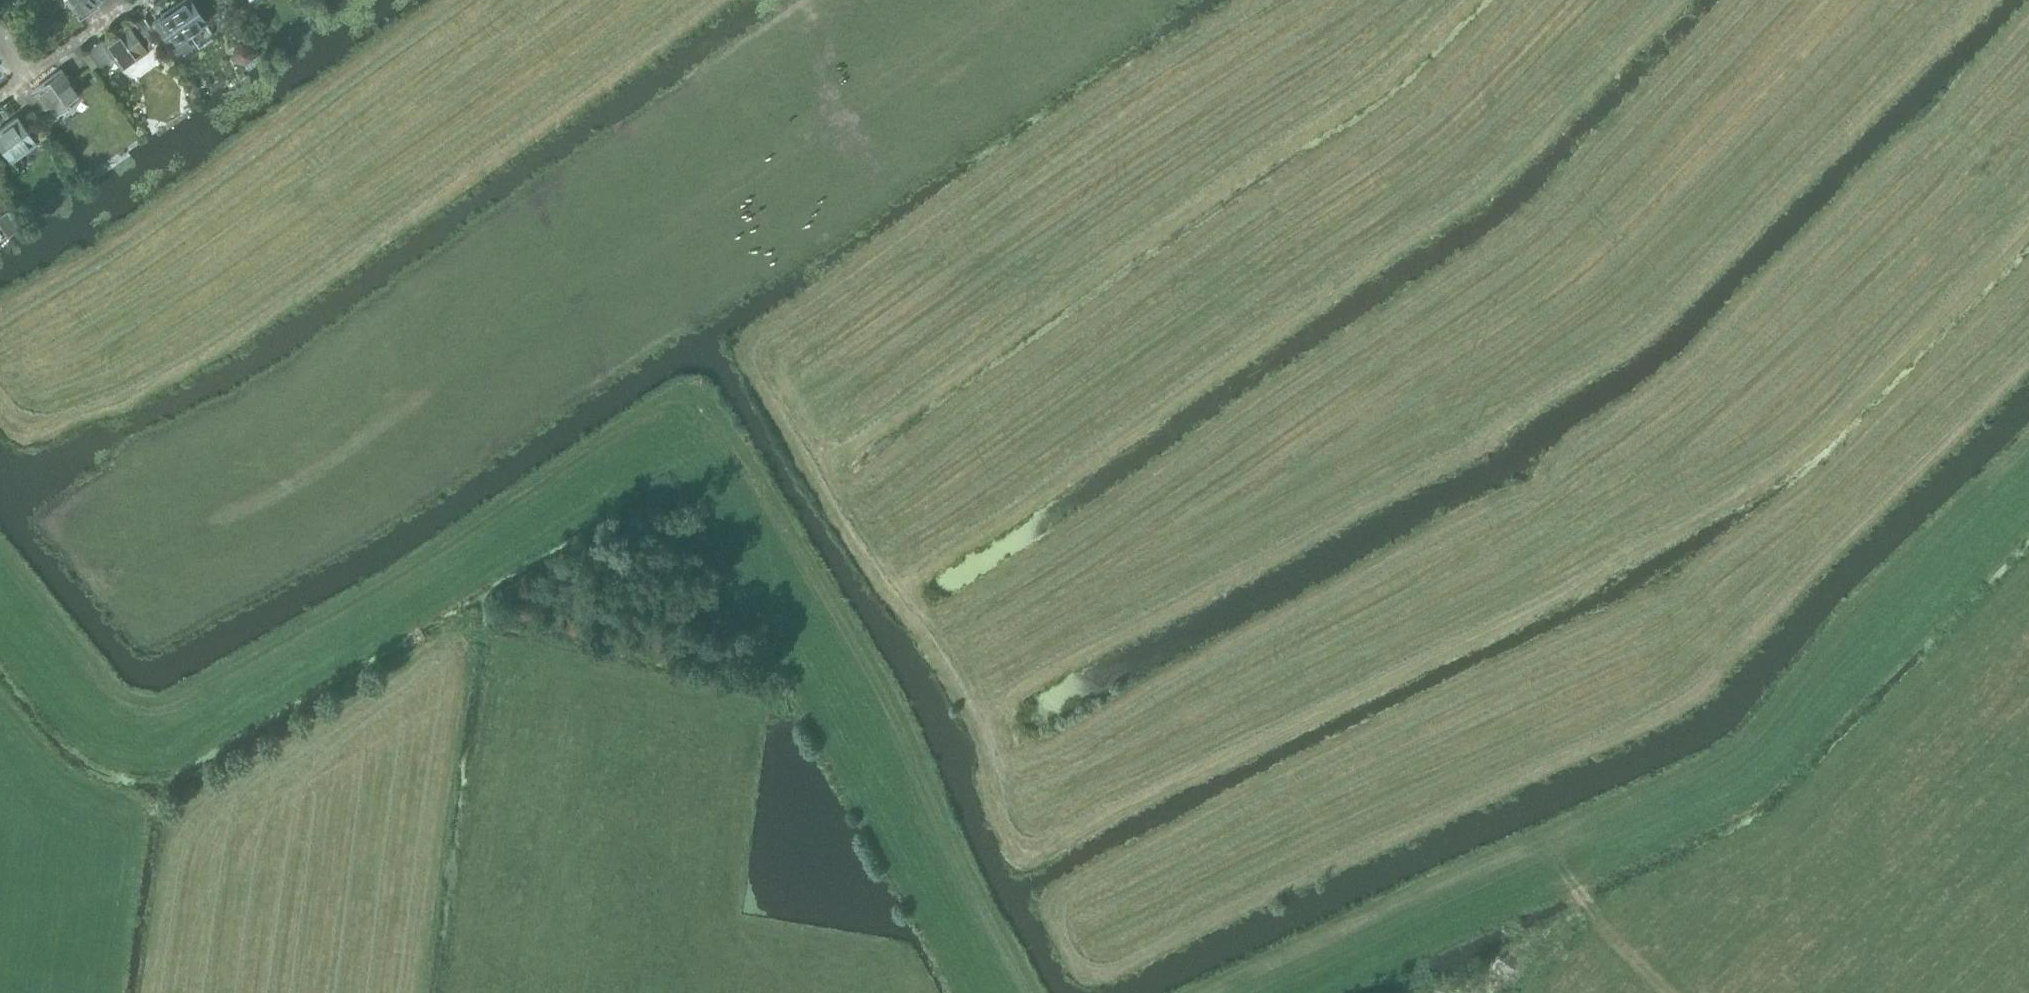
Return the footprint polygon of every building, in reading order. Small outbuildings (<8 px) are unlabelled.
[(82,10),(78,13),(81,17),(94,7),(91,3),(95,0),(75,0),(82,10)] [(157,16),(169,33),(171,32),(180,45),(184,42),(181,38),(205,21),(191,0),(182,0),(163,13),(157,16)] [(128,23),(104,40),(122,65),(145,48),(150,45),(143,36),(139,39),(128,23)] [(244,61),(248,57),(249,51),(244,45),(237,44),(233,48),(233,55),(236,60),(244,61)] [(79,94),(61,69),(37,86),(36,86),(31,90),(42,107),(44,105),(53,119),(58,115),(55,112),(79,94)] [(17,116),(0,128),(0,144),(10,158),(34,140),(37,145),(42,141),(32,128),(28,131),(17,116)] [(1,225),(12,217),(8,211),(0,216),(0,224),(1,225)]
